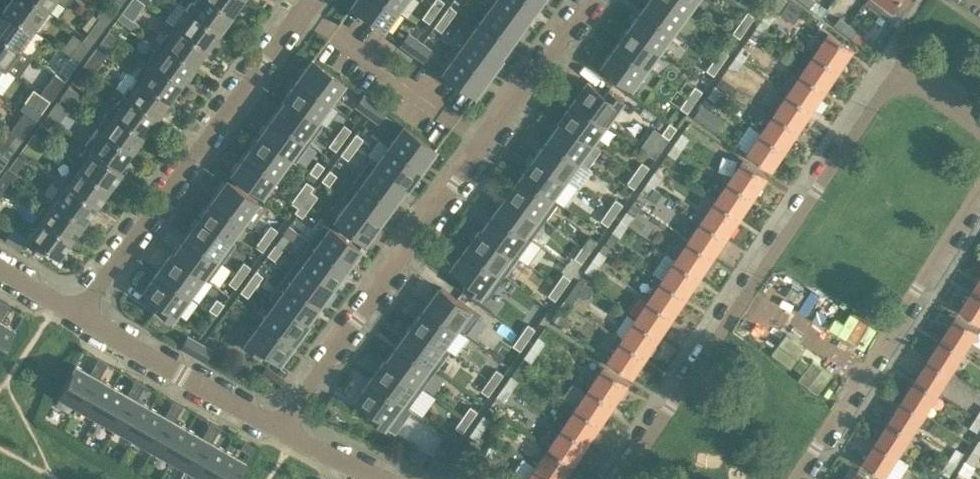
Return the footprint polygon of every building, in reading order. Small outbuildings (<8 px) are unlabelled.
[(45,7),(36,0),(2,0),(0,3),(31,26),(45,7)] [(142,0),(129,0),(121,12),(132,20),(132,19),(144,2),(142,0)] [(184,6),(218,31),(223,24),(225,25),(231,17),(230,14),(231,13),(214,0),(196,0),(194,2),(191,0),(189,0),(184,6)] [(231,13),(236,6),(238,7),(243,0),(214,0),(231,13)] [(384,0),(353,0),(351,4),(383,27),(396,9),(384,0)] [(396,9),(403,0),(384,0),(396,9)] [(444,1),(443,0),(433,0),(429,6),(436,11),(444,1)] [(511,39),(517,31),(519,32),(525,25),(523,24),(524,22),(494,0),(493,0),(481,17),(511,39)] [(524,22),(525,20),(527,22),(532,14),(530,13),(536,5),(530,0),(494,0),(524,22)] [(644,8),(675,30),(688,11),(673,0),(650,0),(644,8)] [(688,11),(697,0),(673,0),(688,11)] [(763,16),(771,21),(776,13),(781,16),(783,14),(795,22),(804,9),(791,0),(775,0),(770,7),(763,16)] [(820,13),(826,6),(818,0),(802,0),(820,13)] [(864,0),(886,17),(898,0),(864,0)] [(31,26),(0,3),(0,33),(17,45),(31,26)] [(101,9),(96,16),(98,17),(107,23),(117,8),(111,3),(105,12),(101,9)] [(448,20),(456,10),(448,4),(441,15),(448,20)] [(218,31),(184,6),(184,7),(188,11),(182,19),(177,16),(172,24),(176,27),(177,25),(206,47),(210,41),(213,41),(218,34),(217,32),(218,31)] [(429,6),(421,16),(428,22),(436,11),(429,6)] [(675,30),(644,8),(637,17),(636,16),(631,23),(632,24),(631,26),(661,48),(675,30)] [(748,26),(755,15),(748,10),(740,21),(748,26)] [(844,31),(849,23),(853,17),(844,10),(834,24),(844,31)] [(132,20),(121,12),(117,18),(133,30),(138,24),(132,19),(132,20)] [(441,15),(433,25),(440,31),(448,20),(441,15)] [(763,16),(756,27),(763,32),(771,21),(763,16)] [(88,31),(85,35),(93,41),(107,23),(98,17),(88,31)] [(499,56),(511,39),(481,17),(468,34),(498,57),(499,56)] [(740,21),(733,32),(740,37),(748,26),(740,21)] [(844,31),(864,45),(868,37),(849,23),(844,31)] [(177,25),(176,27),(169,36),(165,33),(159,41),(163,44),(164,43),(193,64),(198,58),(200,59),(206,51),(204,49),(206,47),(177,25)] [(815,52),(840,68),(854,48),(820,25),(806,45),(815,52)] [(648,67),(661,48),(631,26),(630,28),(628,27),(623,34),(625,35),(618,44),(648,67)] [(108,30),(96,46),(107,53),(118,38),(108,30)] [(416,38),(408,32),(399,43),(408,50),(416,38)] [(17,45),(0,33),(0,63),(3,64),(17,45)] [(455,52),(487,76),(501,57),(499,56),(498,57),(468,34),(455,52)] [(78,61),(93,41),(85,35),(70,55),(78,61)] [(413,53),(422,59),(430,48),(421,42),(413,53)] [(164,43),(163,44),(156,53),(152,50),(147,58),(151,61),(152,60),(180,81),(184,75),(188,76),(193,68),(192,66),(193,64),(164,43)] [(648,67),(618,44),(611,54),(609,53),(604,60),(606,61),(604,64),(634,86),(648,67)] [(736,55),(743,61),(750,51),(743,45),(736,55)] [(94,70),(107,53),(96,46),(84,63),(94,70)] [(722,63),(729,53),(722,48),(714,58),(722,63)] [(455,52),(442,70),(474,94),(487,76),(455,52)] [(802,71),(827,88),(840,68),(815,52),(802,71)] [(67,76),(78,61),(70,55),(58,71),(59,71),(67,76)] [(736,55),(729,66),(736,71),(743,61),(736,55)] [(329,101),(343,82),(311,58),(297,77),(329,101)] [(714,58),(707,69),(714,74),(722,63),(714,58)] [(152,60),(151,61),(145,70),(140,66),(134,74),(139,78),(139,77),(168,98),(172,91),(176,92),(180,85),(179,82),(180,81),(152,60)] [(81,89),(94,70),(84,63),(70,81),(81,89)] [(789,91),(813,107),(827,88),(802,71),(794,66),(781,86),(789,91)] [(54,72),(40,92),(50,100),(54,94),(65,80),(54,72)] [(739,87),(722,75),(717,83),(733,95),(739,87)] [(128,84),(122,91),(155,116),(160,109),(163,109),(168,102),(166,100),(168,98),(139,77),(139,78),(132,87),(128,84)] [(297,77),(283,96),(285,98),(285,97),(316,119),(317,119),(329,101),(297,77)] [(607,123),(625,99),(609,88),(606,93),(589,80),(575,99),(607,123)] [(79,93),(68,85),(59,97),(70,105),(79,93)] [(695,101),(703,90),(696,85),(688,96),(695,101)] [(715,85),(709,94),(716,100),(723,90),(715,85)] [(33,88),(23,102),(26,104),(37,111),(40,113),(49,100),(33,88)] [(155,116),(122,91),(122,92),(126,95),(119,104),(115,101),(109,109),(113,112),(115,111),(143,131),(148,125),(151,126),(155,120),(155,116)] [(776,111),(800,127),(813,107),(789,91),(776,111)] [(363,111),(372,100),(363,93),(355,105),(363,111)] [(716,100),(709,94),(702,103),(694,116),(716,131),(725,119),(710,109),(716,100)] [(688,96),(681,106),(688,112),(695,101),(688,96)] [(308,142),(322,123),(317,119),(316,119),(285,97),(285,98),(272,115),(308,142)] [(575,99),(561,118),(563,119),(593,141),(607,123),(575,99)] [(56,100),(46,113),(54,119),(53,120),(57,123),(68,109),(58,101),(56,100)] [(368,115),(377,121),(385,109),(377,103),(368,115)] [(24,111),(10,129),(15,133),(22,138),(36,120),(33,117),(24,111)] [(142,134),(143,131),(115,111),(113,112),(107,121),(102,118),(96,126),(101,129),(102,128),(131,149),(134,144),(138,144),(143,137),(142,134)] [(762,131),(787,147),(800,127),(776,111),(762,131)] [(54,119),(46,113),(41,120),(49,126),(53,120),(54,119)] [(289,157),(294,161),(308,142),(272,115),(265,125),(263,124),(258,131),(260,132),(259,134),(289,156),(289,157)] [(563,119),(550,137),(580,160),(593,141),(563,119)] [(677,127),(670,122),(662,132),(670,138),(677,127)] [(335,134),(343,139),(350,129),(343,123),(335,134)] [(434,148),(402,125),(388,144),(421,167),(434,148)] [(89,135),(84,143),(86,145),(87,143),(118,166),(122,160),(125,161),(129,154),(129,152),(131,149),(102,128),(101,129),(96,126),(89,135)] [(787,147),(762,131),(749,151),(773,167),(787,147)] [(40,138),(32,132),(20,149),(28,155),(40,138)] [(348,143),(355,148),(363,138),(355,132),(348,143)] [(675,142),(682,147),(690,137),(682,132),(675,142)] [(7,158),(22,138),(15,133),(14,134),(0,153),(7,158)] [(276,175),(289,157),(289,156),(259,134),(257,136),(255,135),(250,141),(252,143),(245,152),(276,175)] [(335,134),(328,144),(335,150),(343,139),(335,134)] [(550,137),(543,147),(541,146),(536,153),(538,154),(536,156),(566,178),(580,160),(550,137)] [(686,164),(675,157),(682,147),(675,142),(663,160),(680,172),(686,164)] [(86,154),(78,165),(108,187),(116,177),(115,174),(120,168),(118,166),(87,143),(86,145),(81,151),(86,154)] [(348,143),(340,153),(347,159),(355,148),(348,143)] [(388,144),(375,162),(405,184),(405,185),(407,187),(421,167),(388,144)] [(15,172),(28,155),(20,149),(7,166),(15,172)] [(245,152),(238,162),(236,161),(231,168),(233,169),(231,172),(262,194),(276,175),(245,152)] [(536,156),(535,158),(533,156),(528,163),(530,165),(523,174),(553,196),(566,178),(536,156)] [(392,203),(405,185),(405,184),(375,162),(370,157),(356,176),(392,203)] [(729,179),(754,195),(768,175),(743,158),(729,179)] [(316,176),(324,165),(316,160),(309,171),(316,176)] [(642,177),(650,166),(642,161),(635,171),(642,177)] [(101,197),(108,187),(78,165),(71,174),(67,171),(61,179),(95,203),(99,197),(101,197)] [(15,172),(7,166),(0,176),(0,187),(3,189),(15,172)] [(329,169),(321,179),(328,185),(336,174),(329,169)] [(635,171),(627,182),(635,187),(642,177),(635,171)] [(647,182),(655,187),(662,176),(655,171),(647,182)] [(540,214),(553,196),(523,174),(516,184),(514,183),(509,190),(511,191),(509,193),(540,215),(540,214)] [(347,200),(348,199),(378,221),(380,220),(381,221),(387,214),(385,212),(392,203),(356,176),(342,196),(347,200)] [(50,181),(43,191),(53,199),(84,221),(91,211),(90,210),(95,203),(61,179),(56,185),(50,181)] [(242,220),(256,201),(226,179),(224,182),(222,180),(217,187),(219,189),(212,198),(242,220)] [(754,195),(729,179),(716,198),(741,215),(754,195)] [(305,196),(310,190),(313,186),(306,180),(298,191),(305,196)] [(647,182),(640,192),(648,197),(655,187),(647,182)] [(655,187),(648,196),(656,201),(663,192),(655,187)] [(302,200),(309,206),(317,195),(310,190),(305,196),(302,200)] [(297,206),(302,200),(305,196),(298,191),(290,201),(297,206)] [(509,193),(508,195),(506,193),(501,200),(503,201),(496,211),(532,238),(546,218),(540,214),(540,215),(509,193)] [(212,198),(205,208),(203,206),(198,214),(199,215),(198,217),(229,239),(229,238),(242,220),(212,198)] [(616,214),(623,203),(616,198),(609,209),(616,214)] [(741,215),(716,198),(703,218),(728,235),(741,215)] [(41,205),(36,212),(70,236),(74,230),(77,231),(84,221),(53,199),(46,209),(41,205)] [(348,199),(347,200),(334,218),(364,240),(372,231),(374,231),(379,224),(377,223),(378,221),(348,199)] [(297,206),(294,211),(301,216),(309,206),(302,200),(297,206)] [(28,207),(22,214),(35,224),(26,236),(25,238),(40,249),(43,245),(56,254),(70,236),(36,212),(36,213),(28,207)] [(609,209),(601,219),(608,224),(616,214),(609,209)] [(496,211),(483,229),(482,230),(518,256),(532,238),(496,211)] [(620,221),(627,226),(634,216),(627,211),(620,221)] [(221,261),(235,242),(229,238),(229,239),(198,217),(197,218),(195,217),(190,224),(192,225),(185,235),(221,261)] [(690,238),(714,255),(728,235),(703,218),(690,238)] [(620,221),(613,231),(620,236),(627,226),(620,221)] [(262,234),(269,240),(277,229),(270,224),(262,234)] [(345,267),(352,257),(354,259),(359,252),(357,250),(359,248),(329,226),(315,245),(345,267)] [(483,229),(481,227),(467,247),(499,270),(499,271),(504,275),(518,256),(482,230),(483,229)] [(676,258),(701,274),(714,255),(690,238),(679,231),(665,250),(676,258)] [(274,243),(281,249),(289,238),(282,233),(274,243)] [(262,234),(254,245),(262,250),(269,240),(262,234)] [(201,276),(207,280),(221,261),(185,235),(172,253),(171,253),(202,275),(201,276)] [(590,251),(597,240),(590,235),(582,246),(590,251)] [(274,243),(266,254),(274,259),(281,249),(274,243)] [(332,285),(333,284),(335,285),(340,278),(338,276),(345,267),(315,245),(302,262),(301,263),(332,285)] [(582,246),(575,256),(582,262),(590,251),(582,246)] [(467,247),(453,266),(470,278),(467,283),(482,294),(499,271),(499,270),(467,247)] [(599,250),(591,262),(598,266),(606,255),(599,250)] [(172,253),(170,251),(156,270),(188,294),(201,276),(202,275),(171,253),(172,253)] [(302,262),(296,258),(282,277),(318,304),(325,294),(327,295),(332,288),(330,287),(332,285),(301,263),(302,262)] [(701,274),(676,258),(663,278),(688,294),(701,274)] [(235,271),(242,277),(250,266),(243,261),(235,271)] [(579,280),(589,287),(594,280),(590,278),(598,266),(591,262),(579,280)] [(156,270),(142,289),(159,302),(156,307),(171,318),(188,294),(156,270)] [(247,280),(255,285),(262,275),(255,270),(247,280)] [(235,271),(227,282),(235,287),(242,277),(235,271)] [(564,288),(571,278),(564,272),(556,283),(564,288)] [(282,277),(268,296),(274,301),(274,300),(305,322),(305,321),(318,304),(282,277)] [(688,294),(663,278),(650,297),(674,314),(688,294)] [(247,280),(239,291),(247,296),(255,285),(247,280)] [(579,280),(572,289),(565,298),(573,303),(579,295),(583,298),(590,296),(594,290),(589,287),(579,280)] [(556,283),(549,294),(556,299),(564,288),(556,283)] [(458,327),(472,308),(441,286),(440,288),(438,287),(433,294),(434,295),(427,305),(458,327)] [(974,287),(960,309),(979,322),(979,292),(974,287)] [(223,303),(216,297),(208,308),(216,313),(223,303)] [(674,314),(650,297),(636,317),(661,334),(674,314)] [(565,298),(557,310),(560,312),(554,320),(566,328),(572,320),(565,315),(573,303),(565,298)] [(4,312),(8,304),(0,299),(0,309),(4,312)] [(274,300),(274,301),(261,318),(293,342),(307,323),(305,321),(305,322),(274,300)] [(427,305),(420,314),(419,313),(413,320),(415,322),(414,323),(444,345),(445,345),(458,327),(427,305)] [(942,336),(943,337),(964,351),(978,329),(955,315),(942,336)] [(661,334),(636,317),(623,337),(648,354),(661,334)] [(261,318),(243,343),(258,354),(262,349),(279,361),(293,342),(261,318)] [(14,328),(0,319),(0,351),(14,328)] [(437,368),(451,349),(445,345),(444,345),(414,323),(413,325),(411,324),(406,331),(407,332),(400,342),(437,368)] [(528,339),(536,328),(528,323),(521,333),(528,339)] [(533,344),(540,350),(545,342),(552,347),(559,336),(545,327),(533,344)] [(521,333),(513,344),(521,349),(528,339),(521,333)] [(197,339),(187,334),(180,346),(189,352),(197,339)] [(942,336),(929,357),(951,371),(964,351),(943,337),(942,336)] [(648,354),(623,337),(609,357),(634,374),(648,354)] [(423,386),(437,368),(400,342),(387,359),(387,360),(423,386)] [(204,360),(211,348),(202,343),(195,355),(204,360)] [(533,344),(524,357),(532,362),(540,350),(533,344)] [(97,357),(93,364),(103,369),(107,362),(97,357)] [(916,378),(938,392),(951,371),(929,357),(916,378)] [(387,359),(386,358),(372,377),(404,401),(403,402),(409,406),(423,386),(387,360),(387,359)] [(73,365),(57,394),(76,405),(94,374),(89,371),(74,363),(73,365)] [(93,364),(89,371),(94,374),(99,377),(103,369),(93,364)] [(630,381),(605,364),(591,385),(616,402),(630,381)] [(497,384),(504,373),(497,368),(489,379),(497,384)] [(94,374),(76,405),(95,416),(113,385),(99,377),(94,374)] [(504,385),(512,390),(519,380),(512,375),(504,385)] [(372,377),(358,396),(375,409),(371,414),(386,425),(403,402),(404,401),(372,377)] [(135,378),(131,385),(141,391),(145,383),(135,378)] [(916,378),(903,398),(925,413),(938,392),(916,378)] [(489,379),(482,389),(489,394),(497,384),(489,379)] [(113,385),(95,416),(114,427),(132,395),(127,393),(113,385)] [(131,385),(127,393),(132,395),(136,398),(141,391),(131,385)] [(504,385),(497,396),(505,401),(512,390),(504,385)] [(616,402),(591,385),(578,405),(602,421),(616,402)] [(114,427),(133,437),(151,406),(136,398),(132,395),(114,427)] [(890,419),(912,433),(925,413),(903,398),(890,419)] [(173,399),(169,407),(178,412),(182,405),(173,399)] [(463,416),(471,421),(478,410),(471,405),(463,416)] [(602,421),(578,405),(564,424),(589,441),(602,421)] [(164,414),(151,406),(133,437),(152,448),(169,417),(164,414)] [(169,407),(164,414),(169,417),(174,419),(178,412),(169,407)] [(477,425),(484,430),(490,419),(484,415),(477,425)] [(979,425),(979,418),(976,415),(969,426),(977,431),(979,425)] [(463,416),(456,426),(463,431),(471,421),(463,416)] [(169,417),(152,448),(171,458),(188,427),(174,419),(169,417)] [(890,419),(877,440),(899,454),(912,433),(890,419)] [(206,428),(216,433),(220,426),(210,421),(206,428)] [(589,441),(564,424),(551,444),(576,461),(589,441)] [(477,425),(470,435),(477,440),(484,430),(477,425)] [(207,438),(202,435),(188,427),(171,458),(189,469),(207,438)] [(206,428),(202,435),(207,438),(212,440),(216,433),(206,428)] [(207,478),(209,478),(226,449),(212,440),(207,438),(189,469),(207,478)] [(244,440),(240,447),(249,453),(253,445),(244,440)] [(899,454),(877,440),(863,461),(885,475),(899,454)] [(551,444),(538,464),(560,478),(564,478),(576,461),(551,444)] [(957,462),(964,452),(956,447),(949,458),(957,462)] [(226,449),(209,478),(235,478),(246,460),(226,449)] [(972,450),(966,460),(973,465),(979,455),(972,450)] [(443,461),(433,457),(427,470),(436,474),(443,461)] [(950,473),(957,462),(949,458),(942,468),(950,473)] [(965,462),(960,470),(970,476),(975,468),(965,462)] [(442,477),(446,478),(453,478),(458,468),(448,464),(442,477)] [(538,464),(528,478),(560,478),(538,464)] [(852,478),(876,478),(859,468),(852,478)] [(936,478),(946,478),(949,475),(937,468),(932,476),(936,478)]
